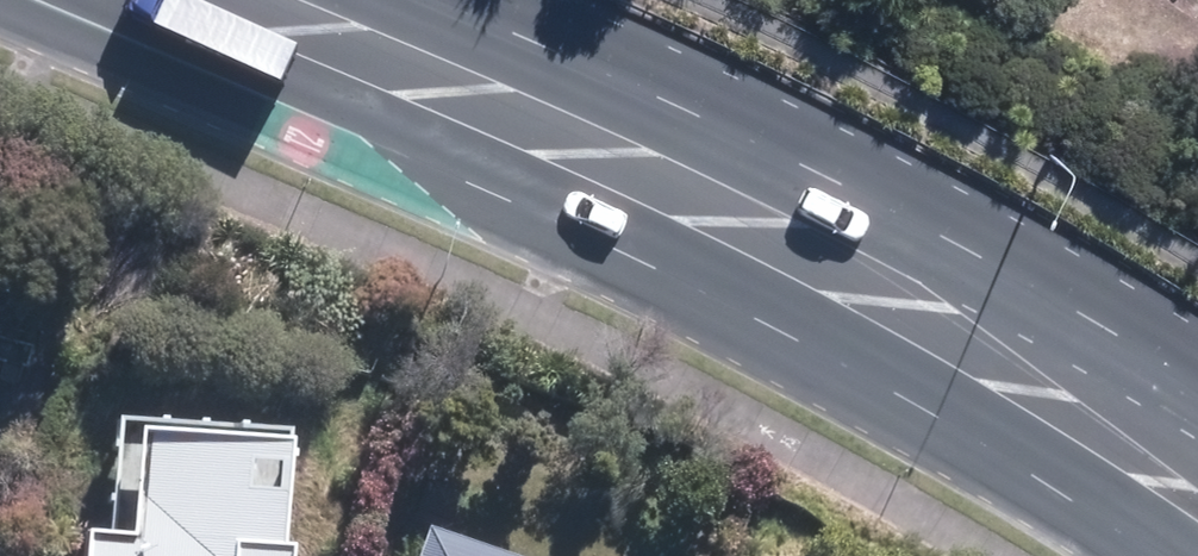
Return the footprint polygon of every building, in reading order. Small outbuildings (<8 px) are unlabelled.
[(102,426),(99,549),(65,544),(65,555),(267,555),(272,438),(102,426)] [(405,539),(400,555),(460,555),(405,539)]
